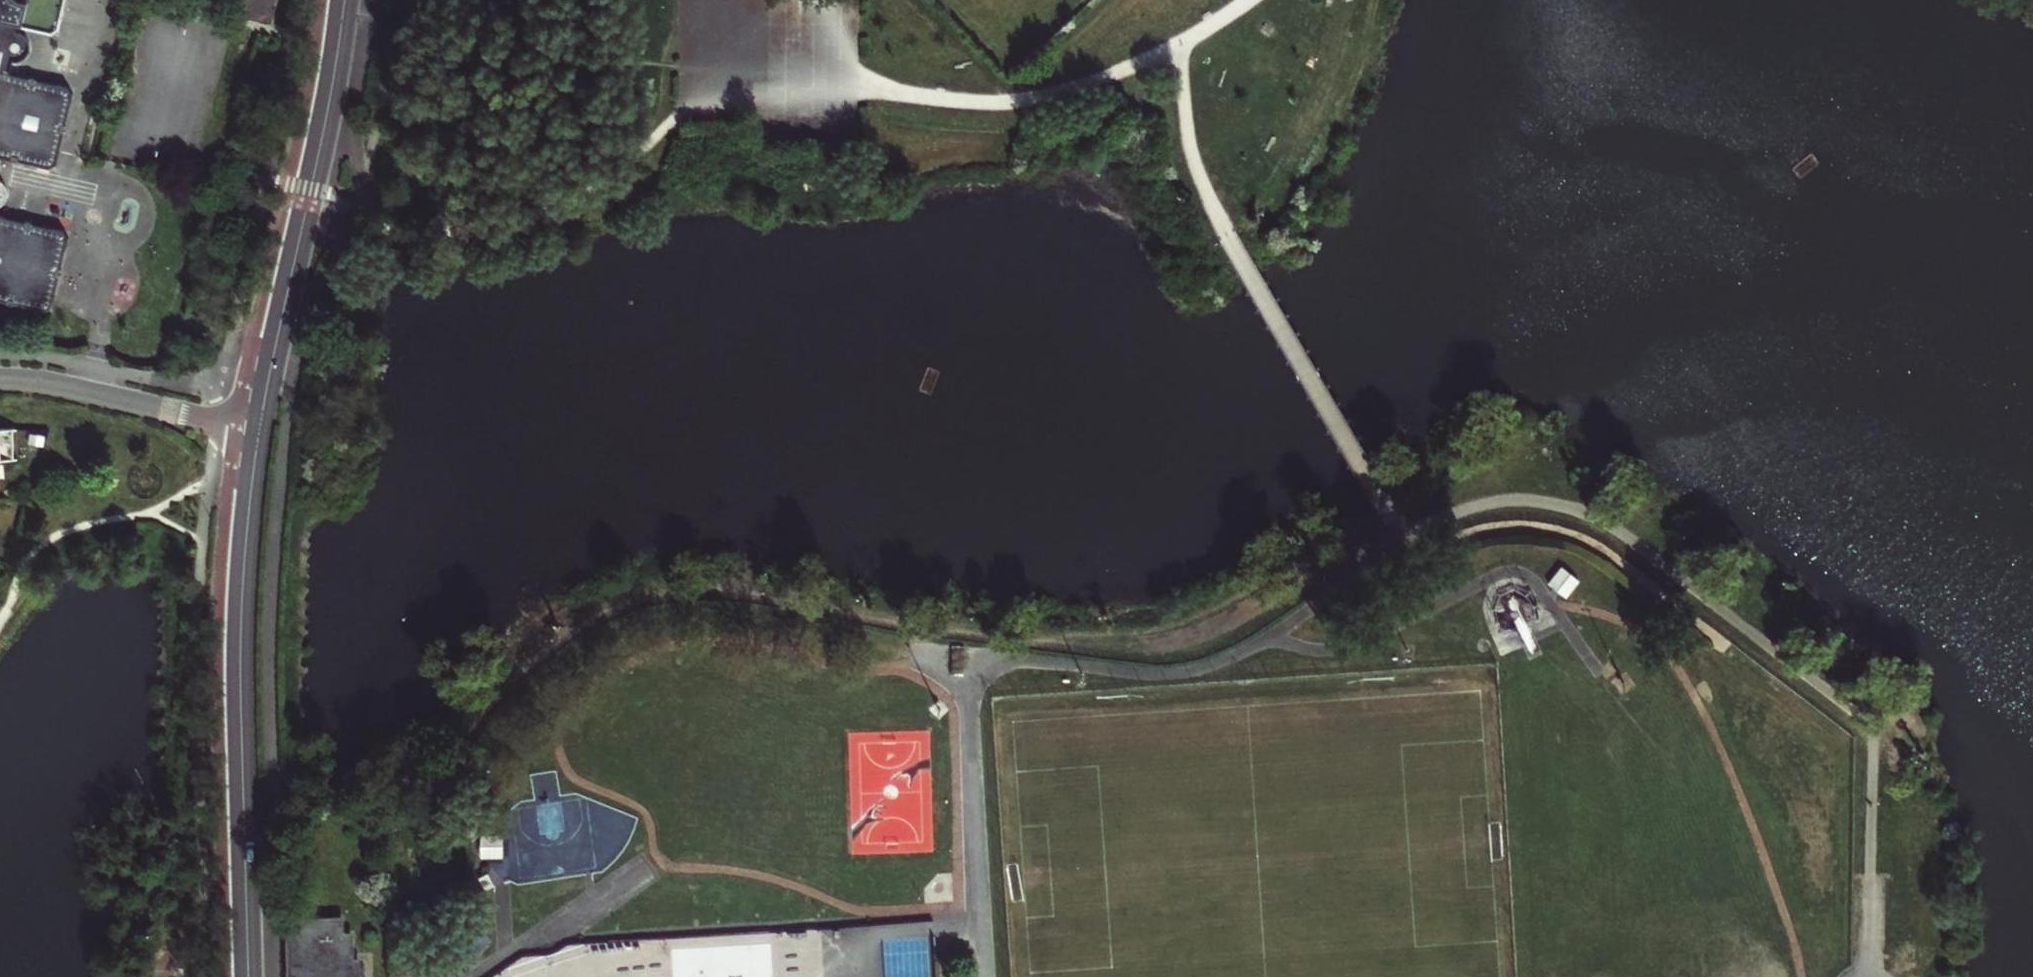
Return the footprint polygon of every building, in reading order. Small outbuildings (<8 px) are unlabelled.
[(54,33),(62,29),(68,0),(0,0),(0,207),(4,205),(9,200),(11,194),(10,185),(4,178),(0,177),(4,158),(50,169),(59,162),(75,94),(70,86),(14,72),(17,61),(21,61),(27,59),(31,56),(34,49),(35,45),(31,37),(28,34),(23,32),(24,26),(54,33)] [(257,18),(261,0),(243,0),(239,14),(257,18)] [(257,18),(271,21),(274,0),(261,0),(257,18)] [(271,21),(274,22),(279,0),(274,0),(271,21)] [(47,313),(55,306),(71,236),(67,230),(0,214),(0,302),(47,313)] [(15,430),(0,431),(0,459),(16,459),(15,430)] [(293,969),(304,968),(304,976),(342,976),(342,974),(358,973),(359,958),(354,958),(353,932),(344,932),(344,918),(303,918),(304,935),(293,935),(293,969)] [(670,976),(773,976),(771,942),(669,946),(670,976)]
